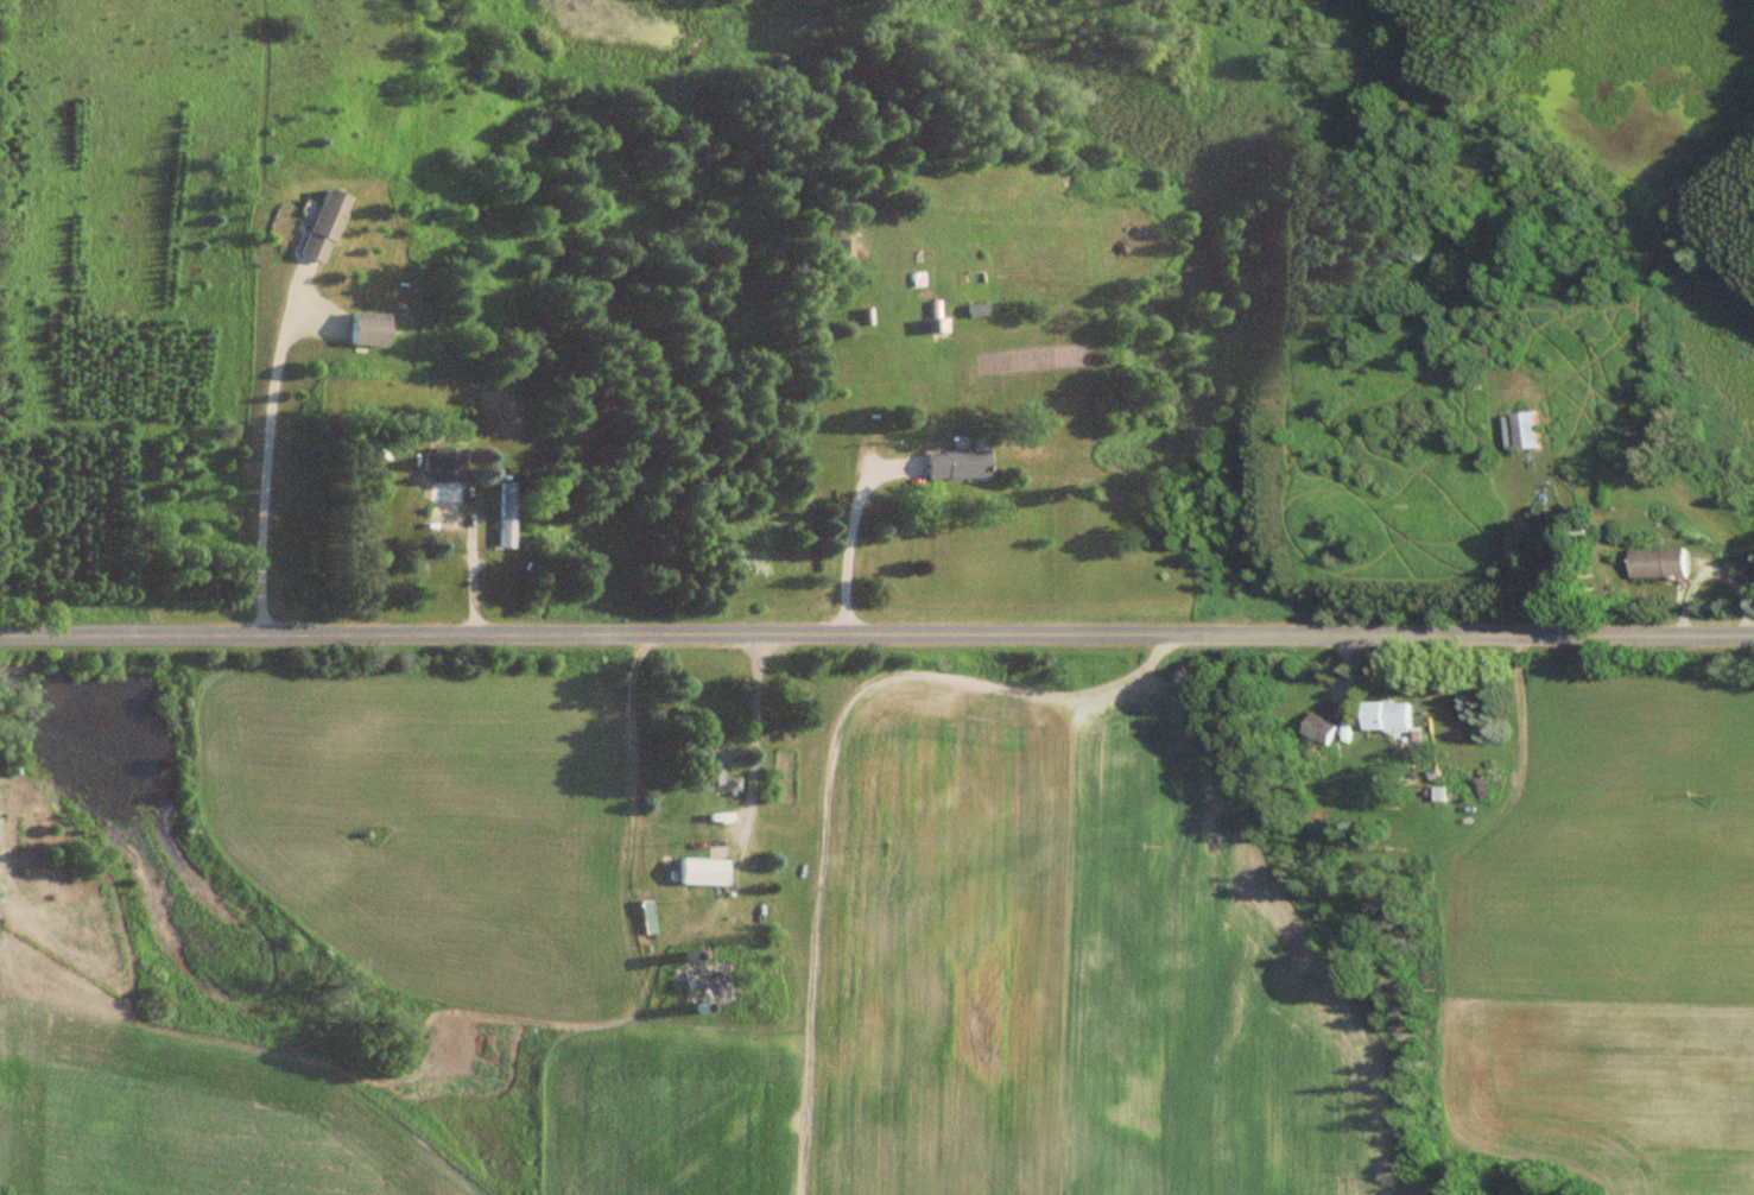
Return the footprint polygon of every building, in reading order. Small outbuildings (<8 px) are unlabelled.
[(354,199),(328,188),(301,254),(326,265),(354,199)] [(991,316),(991,304),(972,304),(972,316),(991,316)] [(392,344),(392,312),(354,312),(354,344),(392,344)] [(1552,447),(1548,410),(1521,413),(1523,450),(1552,447)] [(928,452),(928,480),(993,478),(992,450),(928,452)] [(463,483),(429,483),(429,530),(463,530),(463,483)] [(1636,577),(1697,577),(1697,549),(1636,549),(1636,577)] [(1414,730),(1414,701),(1369,701),(1369,730),(1414,730)] [(715,793),(715,785),(729,785),(728,748),(703,748),(704,794),(715,793)] [(684,859),(684,885),(731,885),(731,848),(713,848),(713,859),(684,859)] [(745,963),(692,965),(694,1001),(746,999),(745,963)]
